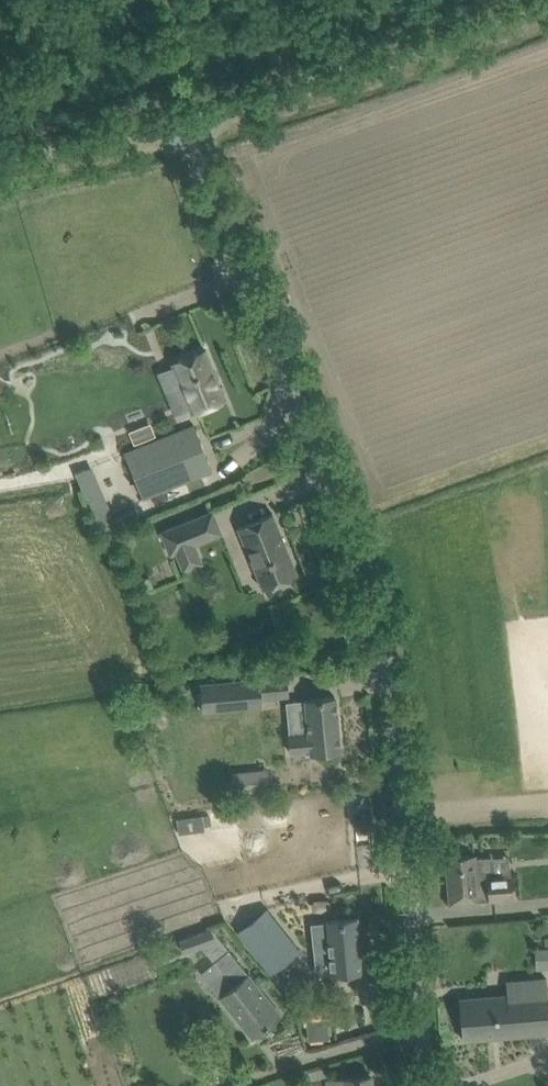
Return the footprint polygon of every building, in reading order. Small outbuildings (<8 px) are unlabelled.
[(172,361),(193,412),(226,399),(205,348),(172,361)] [(125,453),(143,498),(213,470),(195,425),(125,453)] [(101,527),(118,520),(94,463),(78,469),(101,527)] [(145,503),(132,508),(137,520),(150,514),(145,503)] [(237,527),(262,589),(298,574),(272,512),(237,527)] [(161,531),(170,553),(203,540),(194,518),(161,531)] [(133,582),(137,591),(153,586),(150,576),(133,582)] [(201,684),(203,710),(262,705),(259,678),(201,684)] [(289,734),(290,752),(311,750),(311,752),(340,750),(335,696),(305,699),(309,732),(289,734)] [(234,793),(252,792),(250,770),(232,771),(234,793)] [(474,855),(447,857),(450,903),(513,897),(511,875),(493,876),(491,856),(474,857),(474,855)] [(266,909),(238,931),(271,972),(299,950),(266,909)] [(327,920),(329,948),(313,949),(316,973),(331,972),(331,974),(362,971),(356,917),(327,920)] [(195,932),(179,938),(184,952),(200,946),(195,932)] [(229,949),(201,972),(220,996),(253,1038),(281,1015),(248,973),(229,949)] [(459,999),(462,1039),(547,1031),(547,993),(547,978),(507,981),(508,994),(459,999)] [(306,1041),(331,1040),(330,1007),(305,1008),(306,1041)] [(328,1085),(372,1085),(371,1075),(328,1080),(328,1085)]
